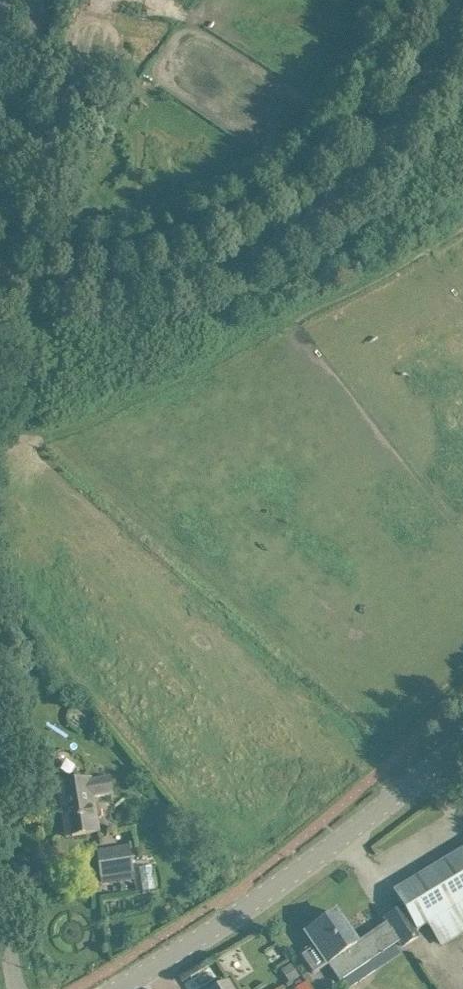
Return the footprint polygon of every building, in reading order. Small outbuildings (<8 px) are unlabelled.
[(57,784),(63,820),(69,820),(72,836),(98,832),(93,798),(112,795),(109,777),(90,780),(90,779),(57,784)] [(133,872),(129,847),(96,852),(100,877),(133,872)] [(441,947),(462,934),(462,849),(394,890),(417,929),(428,923),(441,947)] [(386,918),(388,921),(392,927),(367,943),(363,938),(356,943),(335,912),(306,932),(315,946),(312,948),(309,948),(306,950),(305,953),(301,955),(313,973),(327,963),(339,981),(343,979),(349,987),(375,970),(369,961),(400,941),(403,947),(418,937),(401,909),(386,918)] [(308,988),(331,988),(322,972),(304,982),(308,988)]
